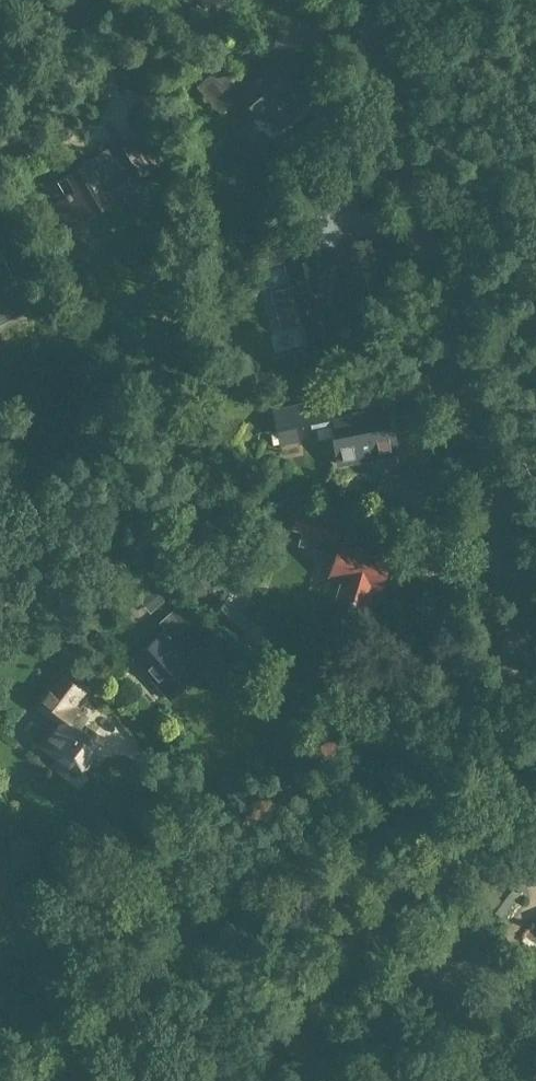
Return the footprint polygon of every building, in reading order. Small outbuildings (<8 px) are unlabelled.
[(298,18),(280,4),(266,23),(283,36),(298,18)] [(262,117),(265,115),(279,130),(302,109),(289,95),(297,88),(272,60),(252,78),(241,66),(230,76),(220,65),(196,87),(221,114),(233,103),(236,106),(245,98),(262,117)] [(59,180),(68,195),(54,203),(68,228),(122,196),(132,213),(148,204),(145,199),(149,196),(138,178),(158,166),(140,136),(90,165),(87,160),(75,167),(76,170),(59,180)] [(308,225),(280,232),(261,267),(315,252),(308,225)] [(334,315),(318,258),(286,267),(291,286),(270,291),(281,332),(303,325),(309,346),(338,338),(332,316),(334,315)] [(307,402),(268,411),(272,431),(270,432),(273,445),(280,444),(281,447),(299,443),(297,429),(311,426),(307,402)] [(393,435),(391,424),(387,425),(384,410),(334,420),(337,435),(333,436),(340,469),(398,457),(395,445),(399,439),(393,435)] [(324,551),(335,554),(329,573),(342,577),(335,598),(365,607),(371,585),(379,588),(389,555),(335,539),(340,522),(298,510),(293,526),(329,537),(324,551)] [(150,613),(167,598),(155,585),(138,600),(150,613)] [(252,624),(219,593),(206,606),(214,614),(208,620),(233,643),(252,624)] [(185,682),(196,673),(179,655),(197,639),(171,610),(158,621),(165,629),(133,657),(169,697),(181,686),(182,687),(186,683),(185,682)] [(85,717),(74,709),(92,685),(63,664),(32,704),(57,723),(42,742),(59,755),(55,760),(65,768),(68,764),(78,771),(103,738),(82,722),(85,717)] [(483,898),(477,906),(483,910),(486,906),(501,916),(516,894),(491,876),(478,894),(483,898)]
